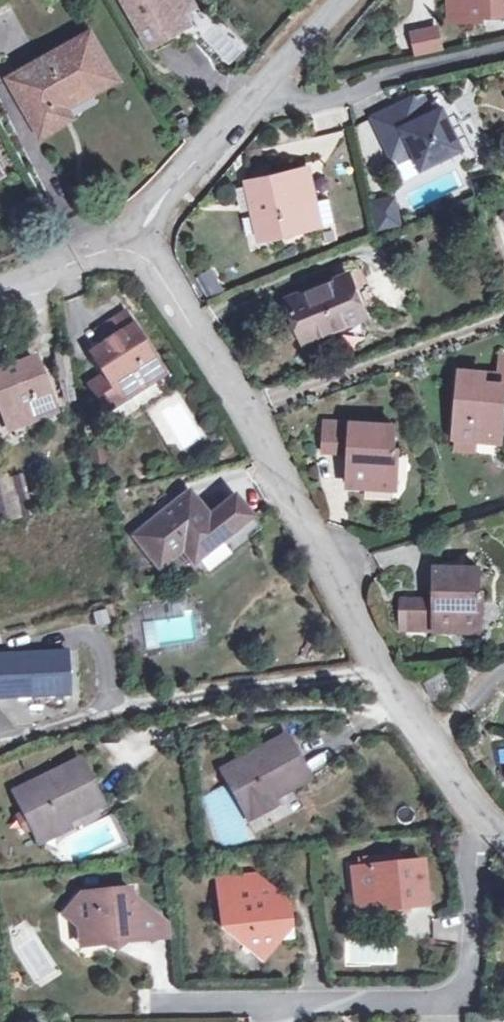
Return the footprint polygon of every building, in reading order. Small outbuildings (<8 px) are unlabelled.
[(149,43),(183,24),(176,10),(192,0),(125,0),(149,43)] [(465,21),(464,0),(449,0),(450,22),(465,21)] [(465,21),(482,20),(482,15),(503,14),(503,0),(464,0),(465,21)] [(408,29),(412,56),(443,51),(438,24),(408,29)] [(89,33),(10,77),(40,131),(63,119),(54,103),(90,81),(94,88),(114,76),(89,33)] [(64,104),(94,88),(90,81),(54,103),(63,119),(70,116),(64,104)] [(414,97),(399,105),(412,110),(417,120),(423,117),(414,97)] [(399,105),(370,119),(388,159),(409,149),(418,169),(452,153),(447,142),(458,137),(444,107),(423,117),(417,120),(412,110),(399,105)] [(185,116),(176,119),(182,136),(192,131),(185,116)] [(463,148),(458,137),(447,142),(452,153),(463,148)] [(412,159),(396,164),(400,178),(417,174),(412,159)] [(306,170),(248,182),(260,237),(307,226),(332,221),(329,201),(313,204),(306,170)] [(367,201),(375,231),(401,225),(393,194),(367,201)] [(206,296),(221,289),(212,269),(197,275),(206,296)] [(286,299),(303,341),(365,318),(348,275),(286,299)] [(163,374),(123,312),(97,329),(105,343),(91,352),(114,388),(128,379),(136,392),(163,374)] [(453,450),(475,452),(476,438),(502,441),(503,414),(503,357),(501,357),(499,375),(460,372),(453,450)] [(0,372),(0,405),(4,415),(18,409),(24,424),(54,412),(34,359),(0,372)] [(122,400),(136,392),(128,379),(114,388),(122,400)] [(10,430),(24,424),(18,409),(4,415),(10,430)] [(394,425),(324,422),(323,451),(349,452),(347,486),(395,489),(397,448),(392,449),(394,425)] [(0,482),(0,516),(0,517),(28,502),(14,475),(0,482)] [(363,492),(363,502),(394,501),(394,492),(363,492)] [(189,493),(135,535),(157,564),(182,544),(195,560),(250,516),(237,499),(210,519),(189,493)] [(434,600),(408,600),(408,630),(481,630),(482,590),(478,590),(478,567),(434,567),(434,600)] [(67,650),(0,653),(0,697),(69,694),(67,650)] [(443,672),(425,683),(434,698),(453,687),(443,672)] [(25,731),(23,700),(5,701),(5,700),(0,700),(0,733),(25,731)] [(286,735),(221,768),(244,812),(274,796),(309,778),(286,735)] [(79,760),(14,791),(36,836),(66,821),(102,803),(79,760)] [(278,804),(274,796),(244,812),(248,819),(278,804)] [(70,827),(66,821),(36,836),(39,842),(70,827)] [(445,850),(455,851),(455,842),(446,841),(445,850)] [(422,861),(353,868),(356,906),(392,902),(393,909),(427,905),(422,861)] [(254,878),(217,881),(219,909),(227,908),(228,922),(239,922),(239,936),(261,957),(277,940),(275,922),(289,920),(286,900),(282,901),(265,903),(256,896),(254,878)] [(282,901),(254,878),(256,896),(265,903),(282,901)] [(90,944),(154,938),(153,927),(151,912),(138,902),(130,903),(129,889),(80,894),(64,915),(78,927),(80,928),(88,928),(90,944)] [(291,918),(289,918),(289,920),(275,922),(277,940),(294,939),(291,918)] [(153,927),(154,938),(170,936),(169,926),(153,927)] [(80,944),(90,944),(88,928),(80,928),(78,927),(80,944)]
